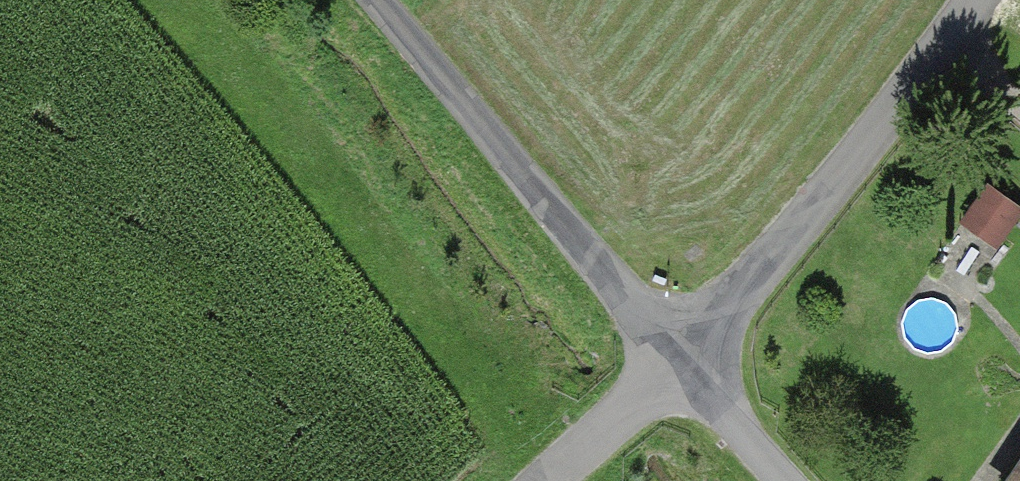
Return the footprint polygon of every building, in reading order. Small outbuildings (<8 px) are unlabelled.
[(1019,212),(988,187),(959,224),(991,249),(1019,212)]
